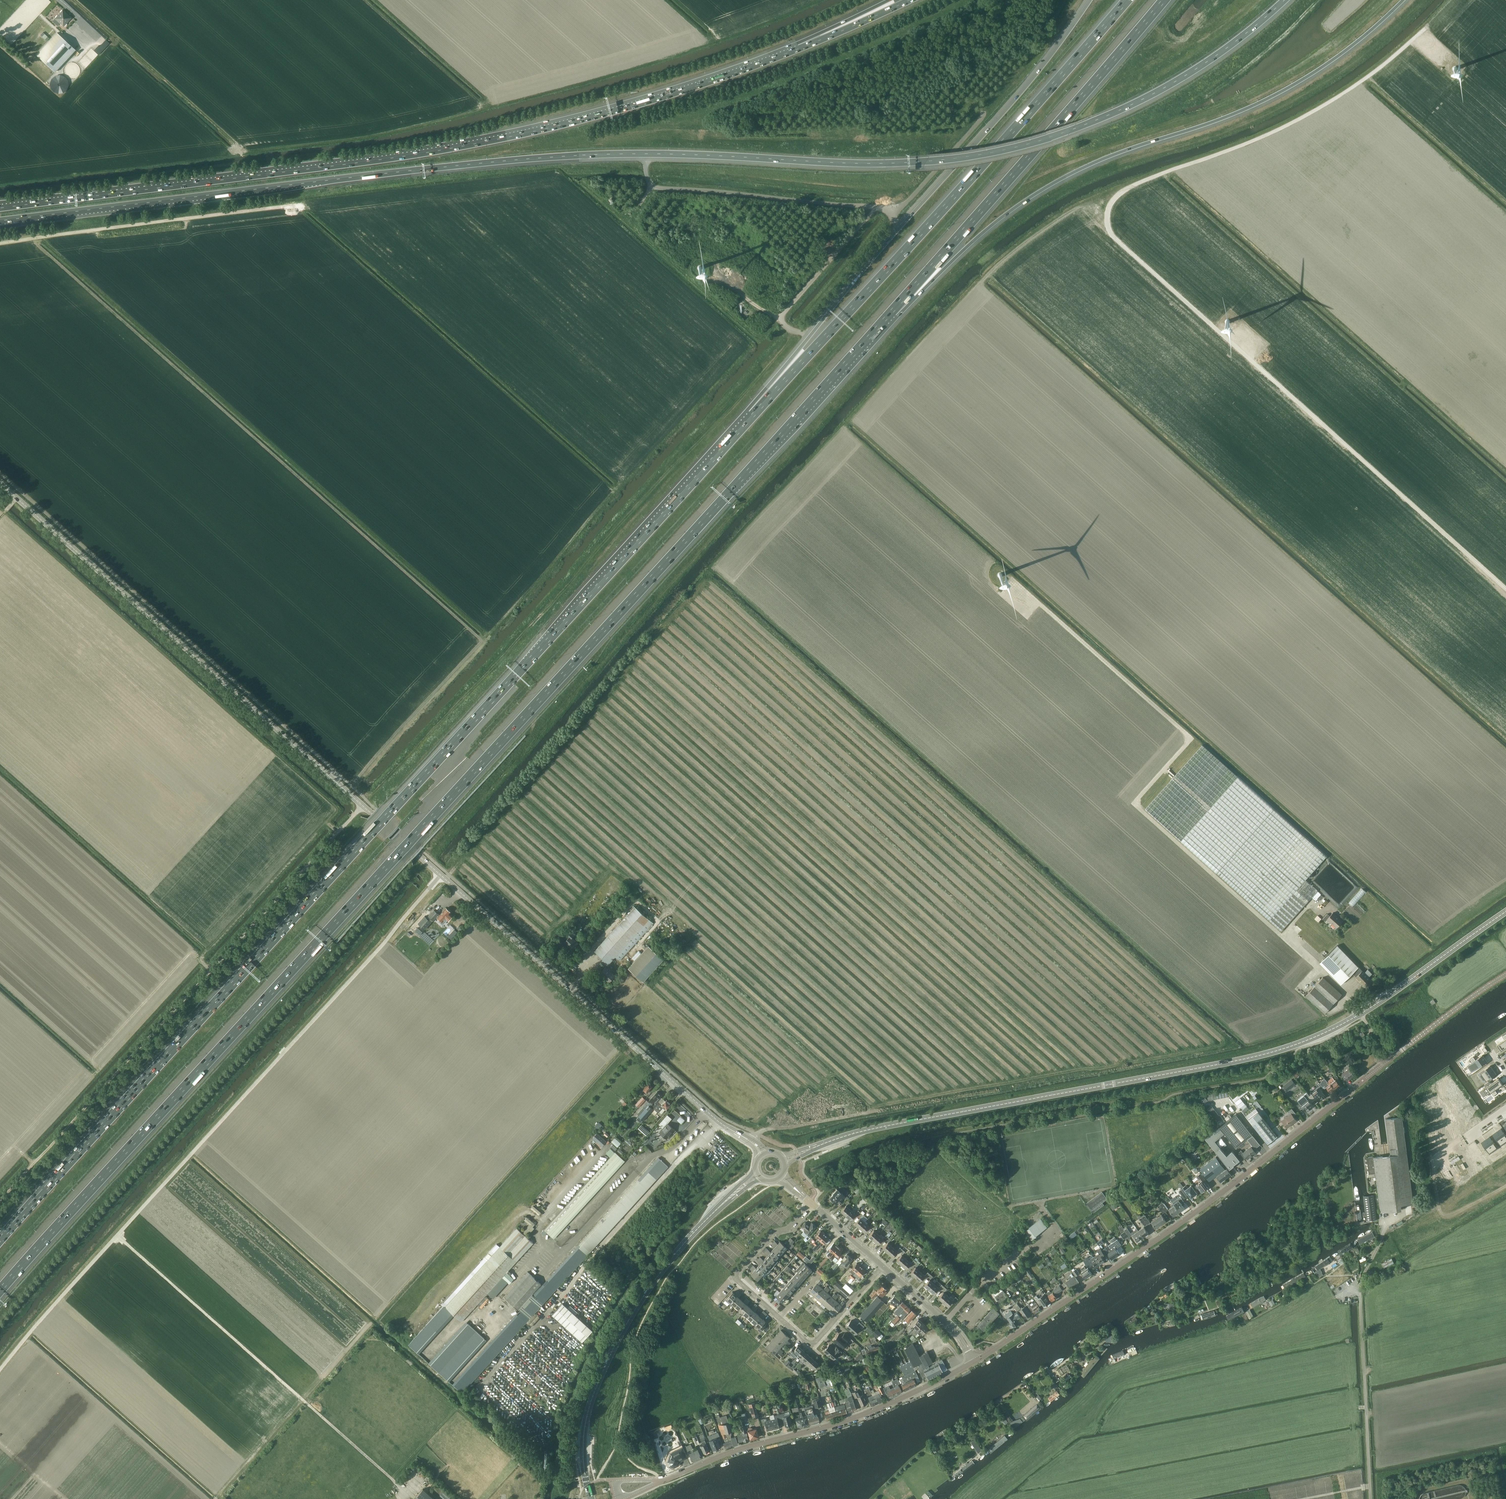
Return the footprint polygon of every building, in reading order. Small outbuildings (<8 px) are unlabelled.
[(62,11),(60,14),(55,19),(63,26),(70,18),(62,11)] [(55,72),(75,50),(56,33),(36,54),(55,72)] [(106,38),(95,50),(99,54),(110,42),(106,38)] [(55,72),(48,87),(64,94),(70,79),(55,72)] [(1181,841),(1216,872),(1274,809),(1238,777),(1181,841)] [(1274,809),(1216,872),(1269,920),(1299,887),(1304,891),(1310,884),(1305,880),(1326,856),(1274,809)] [(1299,887),(1269,920),(1281,931),(1312,897),(1304,891),(1299,887)] [(1349,902),(1353,906),(1367,891),(1362,888),(1349,902)] [(615,923),(618,926),(595,951),(609,964),(616,956),(620,960),(647,931),(648,931),(653,925),(652,925),(654,923),(635,906),(635,907),(633,904),(624,913),(627,916),(626,917),(624,914),(615,923)] [(446,908),(440,915),(434,910),(429,916),(434,920),(436,917),(437,918),(440,920),(439,921),(442,924),(444,924),(448,920),(449,921),(453,916),(450,913),(451,912),(446,908)] [(1333,912),(1330,916),(1327,919),(1337,928),(1343,921),(1333,912)] [(430,920),(425,916),(418,923),(423,928),(430,920)] [(572,950),(579,943),(572,937),(575,934),(570,930),(565,935),(568,938),(564,942),(572,950)] [(628,968),(643,982),(663,959),(648,945),(641,953),(638,949),(631,957),(635,960),(628,968)] [(1340,984),(1352,973),(1366,987),(1372,981),(1368,977),(1372,974),(1368,969),(1364,973),(1358,967),(1337,945),(1319,962),(1340,984)] [(609,982),(615,975),(605,967),(599,973),(609,982)] [(1323,977),(1306,996),(1325,1013),(1342,994),(1323,977)] [(1497,1045),(1499,1047),(1501,1050),(1505,1047),(1505,1033),(1502,1036),(1505,1039),(1497,1045)] [(1471,1063),(1468,1065),(1472,1071),(1475,1069),(1486,1061),(1482,1055),(1476,1060),(1473,1056),(1470,1059),(1472,1062),(1471,1063)] [(1484,1070),(1480,1073),(1483,1078),(1482,1078),(1483,1081),(1484,1082),(1492,1076),(1494,1075),(1492,1072),(1493,1071),(1490,1066),(1484,1070)] [(1347,1081),(1354,1075),(1349,1069),(1341,1074),(1347,1081)] [(1327,1082),(1324,1078),(1321,1080),(1322,1081),(1319,1083),(1322,1087),(1325,1085),(1332,1093),(1335,1090),(1330,1084),(1329,1085),(1327,1082),(1328,1082),(1327,1082)] [(1491,1083),(1483,1089),(1487,1095),(1491,1091),(1494,1095),(1497,1092),(1495,1089),(1502,1084),(1500,1080),(1498,1078),(1491,1083)] [(1292,1079),(1283,1086),(1287,1091),(1295,1084),(1292,1079)] [(1331,1079),(1327,1082),(1328,1082),(1327,1082),(1329,1085),(1330,1084),(1335,1090),(1340,1086),(1335,1079),(1332,1081),(1331,1079)] [(653,1087),(652,1086),(648,1083),(642,1090),(641,1089),(639,1091),(641,1093),(644,1090),(647,1093),(653,1087)] [(1311,1092),(1309,1094),(1314,1101),(1316,1099),(1319,1102),(1326,1096),(1319,1088),(1313,1094),(1311,1092)] [(1294,1092),(1297,1098),(1302,1095),(1299,1089),(1294,1092)] [(662,1095),(657,1091),(648,1101),(650,1104),(649,1105),(646,1103),(638,1113),(638,1116),(636,1119),(641,1123),(643,1120),(653,1109),(655,1107),(659,1102),(657,1100),(662,1095)] [(1208,1099),(1227,1096),(1227,1094),(1223,1095),(1223,1096),(1221,1096),(1220,1094),(1225,1093),(1225,1091),(1207,1094),(1208,1099)] [(1311,1103),(1314,1101),(1309,1094),(1306,1097),(1307,1098),(1300,1104),(1306,1111),(1313,1106),(1311,1103)] [(1241,1096),(1235,1101),(1243,1112),(1249,1108),(1241,1096)] [(662,1105),(659,1102),(655,1107),(660,1111),(664,1107),(666,1109),(671,1103),(667,1100),(662,1105)] [(1217,1121),(1222,1117),(1212,1105),(1207,1108),(1217,1121)] [(1293,1115),(1295,1113),(1292,1108),(1288,1110),(1291,1113),(1282,1121),(1287,1128),(1297,1120),(1293,1115)] [(1259,1112),(1249,1120),(1268,1144),(1277,1136),(1259,1112)] [(659,1124),(663,1128),(662,1129),(664,1130),(661,1134),(667,1139),(672,1132),(673,1133),(676,1130),(668,1123),(672,1118),(669,1116),(671,1114),(669,1113),(667,1114),(659,1124)] [(1227,1157),(1221,1149),(1215,1141),(1224,1134),(1235,1149),(1247,1140),(1253,1135),(1236,1114),(1206,1137),(1206,1138),(1217,1152),(1223,1160),(1224,1160),(1231,1168),(1240,1161),(1234,1152),(1227,1157)] [(1390,1153),(1406,1151),(1402,1117),(1386,1119),(1390,1153)] [(644,1134),(644,1133),(647,1135),(650,1132),(647,1130),(641,1124),(638,1128),(644,1134)] [(1493,1134),(1497,1140),(1500,1144),(1505,1141),(1505,1142),(1505,1136),(1503,1132),(1502,1130),(1499,1132),(1498,1130),(1493,1134)] [(597,1133),(593,1138),(601,1146),(606,1141),(597,1133)] [(1255,1149),(1260,1144),(1253,1135),(1247,1140),(1255,1149)] [(615,1136),(611,1141),(617,1146),(621,1142),(615,1136)] [(1487,1139),(1482,1142),(1485,1148),(1486,1148),(1489,1152),(1493,1149),(1494,1150),(1496,1149),(1498,1148),(1492,1140),(1490,1138),(1488,1140),(1487,1139)] [(1248,1159),(1256,1153),(1251,1146),(1243,1153),(1241,1150),(1238,1152),(1243,1159),(1246,1157),(1248,1159)] [(610,1157),(551,1222),(544,1229),(547,1232),(554,1239),(625,1160),(615,1151),(614,1152),(610,1148),(606,1153),(610,1157)] [(1407,1153),(1374,1157),(1376,1172),(1376,1176),(1381,1211),(1402,1209),(1401,1204),(1413,1202),(1407,1153)] [(1374,1156),(1367,1157),(1369,1173),(1367,1173),(1367,1177),(1376,1176),(1376,1172),(1374,1157),(1374,1156)] [(580,1243),(550,1276),(534,1294),(530,1298),(529,1297),(541,1284),(528,1272),(504,1297),(518,1309),(522,1305),(523,1306),(452,1384),(462,1392),(550,1296),(668,1166),(658,1157),(580,1243)] [(1209,1181),(1217,1175),(1216,1176),(1221,1181),(1231,1174),(1227,1168),(1225,1169),(1216,1157),(1200,1169),(1209,1181)] [(1202,1192),(1208,1187),(1204,1182),(1206,1180),(1200,1173),(1196,1176),(1200,1182),(1196,1185),(1202,1192)] [(1187,1192),(1191,1197),(1192,1196),(1193,1197),(1194,1196),(1195,1196),(1196,1194),(1195,1194),(1197,1193),(1191,1185),(1188,1188),(1186,1185),(1181,1189),(1184,1193),(1187,1192)] [(837,1189),(830,1197),(837,1203),(844,1195),(837,1189)] [(1184,1198),(1187,1197),(1181,1189),(1179,1191),(1184,1198)] [(1086,1203),(1093,1212),(1104,1204),(1102,1202),(1107,1198),(1102,1191),(1086,1203)] [(1367,1220),(1377,1219),(1374,1195),(1364,1196),(1367,1220)] [(1175,1202),(1173,1203),(1179,1212),(1185,1208),(1180,1201),(1177,1204),(1175,1202)] [(1179,1212),(1173,1203),(1171,1205),(1172,1207),(1169,1209),(1174,1216),(1179,1212)] [(539,1215),(542,1212),(534,1204),(531,1207),(539,1215)] [(841,1211),(846,1215),(851,1209),(846,1205),(841,1211)] [(851,1209),(846,1215),(850,1219),(855,1214),(856,1212),(853,1210),(852,1211),(851,1209)] [(1161,1214),(1156,1218),(1161,1224),(1166,1221),(1161,1214)] [(529,1224),(522,1233),(525,1235),(529,1230),(531,1232),(534,1228),(533,1226),(535,1224),(527,1217),(525,1218),(524,1220),(529,1224)] [(855,1223),(860,1227),(864,1222),(860,1218),(855,1223)] [(1041,1218),(1029,1227),(1030,1227),(1025,1231),(1032,1240),(1035,1237),(1034,1237),(1047,1227),(1041,1218)] [(1156,1228),(1161,1224),(1156,1218),(1151,1221),(1156,1228)] [(805,1230),(804,1231),(808,1235),(816,1226),(812,1222),(809,1225),(805,1222),(801,1226),(805,1230)] [(864,1222),(860,1227),(864,1231),(869,1226),(864,1222)] [(1132,1235),(1127,1227),(1126,1226),(1123,1228),(1124,1229),(1129,1236),(1132,1235)] [(1144,1227),(1139,1231),(1143,1237),(1148,1233),(1144,1227)] [(408,1344),(419,1354),(453,1315),(461,1322),(502,1277),(509,1284),(514,1279),(510,1275),(510,1274),(510,1273),(509,1271),(508,1270),(516,1262),(533,1243),(525,1235),(522,1233),(519,1230),(517,1228),(500,1246),(497,1243),(442,1303),(444,1305),(408,1344)] [(1143,1237),(1137,1228),(1132,1232),(1138,1241),(1143,1237)] [(820,1239),(824,1234),(820,1230),(815,1236),(818,1238),(816,1241),(813,1243),(815,1245),(817,1242),(820,1239)] [(869,1235),(873,1240),(878,1234),(874,1230),(869,1235)] [(891,1236),(889,1237),(888,1237),(890,1234),(892,1233),(889,1231),(888,1232),(886,1235),(884,1237),(886,1239),(889,1241),(891,1239),(894,1236),(893,1234),(891,1236)] [(1375,1236),(1372,1232),(1358,1239),(1360,1244),(1375,1236)] [(824,1244),(829,1238),(824,1234),(820,1239),(817,1242),(815,1245),(817,1247),(819,1244),(822,1246),(824,1244)] [(878,1234),(873,1240),(878,1244),(883,1238),(878,1234)] [(785,1244),(791,1249),(794,1245),(792,1243),(794,1241),(790,1237),(785,1244)] [(1117,1239),(1108,1245),(1116,1257),(1120,1253),(1116,1248),(1121,1244),(1117,1239)] [(780,1241),(778,1243),(775,1240),(773,1242),(783,1251),(787,1247),(780,1241)] [(783,1251),(773,1242),(771,1244),(775,1247),(773,1249),(779,1255),(783,1251)] [(828,1257),(838,1246),(834,1242),(827,1250),(829,1252),(826,1255),(828,1257)] [(883,1248),(888,1252),(892,1247),(888,1243),(883,1248)] [(1353,1248),(1350,1243),(1341,1248),(1343,1253),(1353,1248)] [(1108,1245),(1103,1249),(1106,1254),(1108,1253),(1112,1259),(1116,1257),(1108,1245)] [(841,1247),(840,1248),(838,1246),(828,1257),(831,1259),(831,1258),(836,1262),(839,1258),(837,1255),(843,1249),(841,1247)] [(892,1247),(888,1252),(892,1256),(897,1251),(892,1247)] [(1097,1251),(1093,1254),(1099,1264),(1105,1261),(1103,1258),(1106,1256),(1100,1248),(1096,1251),(1097,1251)] [(779,1255),(773,1249),(770,1251),(767,1249),(766,1250),(776,1259),(779,1255)] [(776,1259),(766,1250),(764,1252),(767,1255),(765,1257),(772,1263),(774,1265),(778,1261),(776,1259)] [(803,1258),(806,1255),(800,1250),(797,1253),(803,1258)] [(846,1265),(852,1259),(847,1254),(842,1258),(840,1257),(839,1258),(836,1262),(836,1263),(838,1265),(842,1261),(846,1265)] [(1094,1268),(1099,1264),(1093,1254),(1089,1257),(1088,1256),(1084,1259),(1089,1267),(1092,1265),(1094,1268)] [(815,1268),(818,1265),(813,1260),(816,1257),(814,1255),(810,1259),(808,1257),(805,1260),(815,1268)] [(896,1260),(901,1265),(906,1259),(901,1255),(896,1260)] [(772,1263),(765,1257),(764,1259),(760,1256),(758,1258),(768,1267),(771,1269),(774,1265),(772,1263)] [(1332,1260),(1329,1256),(1312,1267),(1315,1271),(1332,1260)] [(768,1267),(758,1258),(757,1260),(760,1263),(758,1265),(765,1271),(767,1273),(771,1269),(768,1267)] [(1394,1263),(1392,1258),(1382,1263),(1384,1267),(1394,1263)] [(906,1259),(901,1265),(906,1269),(911,1263),(906,1259)] [(811,1269),(804,1263),(803,1262),(799,1266),(808,1273),(811,1269)] [(848,1281),(861,1266),(857,1262),(849,1271),(852,1273),(849,1275),(846,1279),(848,1281)] [(765,1271),(758,1265),(756,1267),(753,1264),(751,1266),(761,1275),(765,1271)] [(761,1275),(751,1266),(750,1268),(753,1271),(751,1274),(757,1279),(761,1275)] [(808,1273),(799,1266),(795,1270),(797,1271),(804,1277),(808,1273)] [(865,1270),(861,1266),(848,1281),(850,1282),(853,1279),(855,1277),(857,1279),(865,1270)] [(1081,1268),(1083,1271),(1081,1272),(1085,1278),(1092,1273),(1088,1267),(1086,1269),(1084,1266),(1081,1268)] [(910,1273),(915,1277),(920,1272),(915,1267),(910,1273)] [(804,1277),(797,1271),(794,1275),(800,1282),(804,1277)] [(1373,1271),(1366,1276),(1368,1280),(1375,1275),(1373,1271)] [(920,1272),(915,1277),(920,1281),(925,1276),(920,1272)] [(1306,1276),(1303,1272),(1283,1284),(1285,1288),(1306,1276)] [(1070,1288),(1079,1282),(1074,1276),(1072,1274),(1070,1275),(1070,1276),(1068,1277),(1070,1279),(1062,1284),(1064,1287),(1068,1285),(1070,1288)] [(800,1282),(794,1275),(790,1279),(797,1286),(800,1282)] [(797,1286),(790,1279),(786,1284),(793,1290),(797,1286)] [(924,1285),(929,1289),(934,1283),(929,1279),(924,1285)] [(820,1280),(809,1292),(813,1295),(821,1287),(819,1285),(822,1282),(820,1280)] [(846,1297),(849,1294),(850,1293),(836,1281),(832,1285),(846,1297)] [(934,1283),(929,1289),(934,1293),(939,1288),(934,1283)] [(793,1290),(786,1284),(783,1288),(790,1294),(793,1290)] [(883,1296),(887,1292),(885,1290),(886,1289),(881,1285),(876,1290),(875,1289),(870,1295),(873,1297),(878,1292),(883,1296)] [(1054,1291),(1052,1293),(1050,1290),(1046,1293),(1048,1296),(1049,1296),(1052,1301),(1056,1298),(1054,1294),(1056,1293),(1056,1294),(1063,1290),(1059,1285),(1053,1289),(1054,1291)] [(821,1287),(813,1295),(817,1299),(828,1287),(826,1286),(823,1289),(821,1287)] [(828,1287),(817,1299),(822,1303),(829,1294),(827,1292),(830,1289),(828,1287)] [(790,1294),(783,1288),(779,1292),(786,1298),(790,1294)] [(731,1302),(739,1292),(738,1291),(735,1294),(732,1291),(726,1298),(725,1300),(729,1303),(731,1302)] [(938,1297),(943,1301),(948,1296),(943,1291),(938,1297)] [(999,1302),(1007,1298),(1003,1291),(995,1295),(994,1292),(990,1294),(991,1295),(994,1294),(999,1302)] [(1044,1306),(1050,1302),(1042,1291),(1034,1296),(1040,1305),(1042,1304),(1044,1306)] [(739,1292),(731,1302),(735,1305),(741,1299),(738,1297),(741,1294),(739,1292)] [(786,1298),(779,1292),(776,1296),(782,1302),(786,1298)] [(829,1294),(822,1303),(826,1306),(836,1295),(834,1293),(831,1296),(829,1294)] [(886,1304),(884,1302),(877,1296),(860,1315),(867,1321),(880,1308),(884,1311),(891,1303),(894,1307),(901,1300),(895,1294),(886,1304)] [(836,1295),(826,1306),(830,1310),(837,1302),(835,1299),(838,1296),(836,1295)] [(1266,1300),(1264,1295),(1250,1302),(1253,1307),(1266,1300)] [(948,1296),(943,1301),(948,1305),(953,1300),(948,1296)] [(741,1299),(735,1305),(739,1309),(747,1299),(746,1298),(743,1301),(741,1299)] [(747,1299),(739,1309),(743,1313),(749,1306),(747,1304),(749,1301),(747,1299)] [(1027,1300),(1024,1302),(1031,1312),(1033,1310),(1035,1313),(1041,1309),(1034,1299),(1031,1301),(1028,1302),(1027,1300)] [(837,1302),(830,1310),(834,1314),(844,1302),(843,1300),(840,1304),(837,1302)] [(898,1310),(900,1311),(906,1305),(902,1301),(894,1310),(896,1312),(898,1310)] [(582,1341),(593,1330),(563,1303),(553,1314),(582,1341)] [(749,1306),(743,1313),(747,1316),(757,1305),(755,1303),(751,1308),(749,1306)] [(1164,1303),(1164,1311),(1173,1311),(1174,1303),(1164,1303)] [(757,1305),(747,1316),(751,1320),(757,1313),(754,1311),(758,1306),(757,1305)] [(906,1305),(900,1311),(903,1314),(901,1316),(903,1318),(906,1315),(905,1314),(910,1308),(906,1305)] [(1025,1318),(1031,1314),(1025,1306),(1020,1310),(1025,1318)] [(1243,1313),(1241,1308),(1230,1312),(1232,1317),(1243,1313)] [(1250,1309),(1246,1312),(1249,1318),(1254,1316),(1250,1309)] [(910,1320),(915,1313),(912,1310),(902,1321),(903,1323),(908,1318),(910,1320)] [(1017,1319),(1021,1317),(1017,1311),(1013,1314),(1011,1310),(1005,1314),(1014,1327),(1019,1322),(1017,1319)] [(1217,1317),(1215,1310),(1202,1313),(1203,1320),(1217,1317)] [(757,1313),(751,1320),(755,1323),(765,1312),(763,1311),(759,1315),(757,1313)] [(765,1312),(755,1323),(759,1327),(757,1328),(760,1331),(765,1326),(765,1325),(765,1324),(763,1322),(765,1320),(763,1318),(767,1314),(765,1312)] [(898,1320),(900,1318),(894,1312),(890,1317),(897,1324),(900,1321),(898,1320)] [(984,1331),(997,1316),(993,1312),(992,1313),(990,1312),(978,1325),(984,1331)] [(912,1325),(915,1327),(914,1329),(912,1327),(908,1332),(909,1334),(911,1336),(923,1323),(918,1318),(912,1325)] [(851,1320),(846,1326),(854,1334),(860,1327),(862,1328),(864,1326),(859,1322),(857,1325),(851,1320)] [(429,1363),(449,1381),(486,1340),(466,1321),(429,1363)] [(923,1323),(911,1336),(912,1338),(914,1335),(914,1336),(919,1331),(922,1333),(928,1327),(923,1323)] [(1157,1325),(1141,1330),(1142,1335),(1159,1330),(1157,1325)] [(899,1336),(905,1329),(902,1327),(896,1333),(899,1336)] [(781,1329),(777,1334),(789,1344),(790,1343),(787,1340),(789,1337),(781,1329)] [(850,1344),(853,1341),(854,1340),(850,1337),(845,1333),(842,1336),(839,1334),(834,1340),(843,1348),(848,1342),(850,1344)] [(789,1344),(777,1334),(773,1338),(782,1345),(784,1343),(787,1346),(789,1344)] [(782,1345),(773,1338),(770,1342),(782,1353),(783,1351),(780,1348),(782,1345)] [(782,1353),(770,1342),(766,1346),(774,1354),(777,1351),(780,1354),(782,1353)] [(927,1351),(919,1355),(913,1342),(904,1347),(914,1365),(913,1366),(910,1360),(918,1375),(915,1369),(918,1368),(922,1377),(927,1374),(924,1369),(929,1366),(928,1364),(933,1362),(927,1351)] [(802,1349),(798,1345),(796,1348),(794,1346),(789,1352),(795,1357),(796,1356),(802,1349)] [(824,1351),(827,1353),(828,1354),(827,1355),(829,1357),(830,1356),(834,1360),(839,1353),(840,1355),(843,1352),(837,1347),(834,1349),(829,1345),(824,1351)] [(866,1350),(867,1353),(867,1354),(880,1349),(879,1345),(875,1347),(874,1345),(872,1346),(871,1345),(868,1346),(869,1349),(866,1350)] [(802,1349),(796,1356),(801,1359),(806,1353),(802,1349)] [(1125,1354),(1123,1349),(1112,1353),(1114,1358),(1125,1354)] [(1095,1352),(1079,1370),(1083,1374),(1100,1356),(1095,1352)] [(806,1353),(801,1359),(805,1363),(811,1356),(806,1353)] [(811,1356),(805,1363),(809,1367),(815,1360),(811,1356)] [(815,1360),(809,1367),(813,1370),(817,1366),(819,1368),(820,1366),(819,1364),(815,1360)] [(918,1375),(910,1360),(900,1365),(905,1375),(902,1376),(905,1382),(901,1384),(904,1390),(917,1384),(913,1378),(918,1375)] [(942,1360),(929,1366),(924,1369),(927,1374),(922,1377),(924,1381),(947,1369),(942,1360)] [(1066,1364),(1058,1370),(1061,1374),(1070,1369),(1066,1364)] [(824,1376),(828,1386),(834,1384),(831,1378),(829,1379),(828,1375),(824,1376)] [(898,1378),(892,1381),(898,1393),(902,1391),(900,1386),(901,1386),(898,1378)] [(892,1383),(888,1385),(893,1396),(898,1393),(892,1381),(892,1383)] [(888,1385),(883,1387),(886,1393),(887,1392),(890,1397),(893,1396),(888,1385)] [(845,1392),(848,1397),(853,1410),(857,1409),(852,1396),(850,1390),(845,1392)] [(862,1405),(867,1403),(863,1394),(860,1395),(858,1390),(853,1392),(855,1398),(859,1396),(862,1405)] [(1057,1390),(1048,1398),(1051,1401),(1060,1394),(1057,1390)] [(880,1392),(874,1395),(878,1403),(884,1400),(880,1392)] [(848,1397),(846,1398),(845,1395),(842,1396),(843,1399),(839,1401),(840,1404),(845,1402),(849,1412),(853,1410),(848,1397)] [(869,1397),(872,1405),(878,1403),(874,1395),(869,1397)] [(755,1402),(748,1403),(752,1415),(758,1413),(755,1402)] [(797,1407),(794,1407),(793,1402),(790,1402),(791,1408),(792,1412),(799,1411),(797,1407)] [(828,1407),(829,1410),(830,1410),(832,1417),(837,1415),(834,1407),(833,1407),(833,1406),(835,1405),(834,1402),(824,1405),(825,1408),(828,1407)] [(1037,1404),(1023,1415),(1026,1419),(1040,1407),(1037,1404)] [(807,1414),(808,1417),(810,1424),(819,1422),(817,1415),(814,1415),(813,1412),(814,1412),(812,1405),(804,1407),(806,1414),(807,1414)] [(1011,1424),(1014,1421),(1005,1409),(1002,1411),(1011,1424)] [(789,1411),(779,1414),(781,1420),(784,1419),(786,1425),(791,1424),(789,1414),(790,1414),(789,1411)] [(715,1414),(718,1424),(720,1431),(722,1438),(723,1442),(725,1448),(738,1443),(735,1436),(731,1437),(731,1435),(731,1431),(733,1430),(731,1421),(728,1422),(726,1415),(720,1417),(719,1413),(715,1414)] [(770,1416),(770,1419),(771,1419),(773,1428),(779,1427),(778,1421),(781,1420),(779,1414),(774,1415),(773,1414),(770,1415),(770,1416)] [(801,1414),(800,1414),(803,1426),(808,1424),(806,1415),(802,1416),(801,1414)] [(767,1430),(773,1428),(771,1419),(770,1419),(767,1420),(766,1417),(761,1419),(763,1425),(765,1424),(767,1430)] [(739,1441),(748,1439),(745,1425),(741,1426),(742,1432),(740,1432),(741,1433),(737,1434),(739,1441)] [(753,1429),(752,1428),(750,1427),(749,1428),(748,1429),(748,1430),(750,1438),(758,1436),(756,1428),(753,1429)] [(718,1432),(708,1436),(713,1449),(720,1446),(719,1443),(722,1442),(718,1432)] [(704,1453),(709,1451),(705,1440),(706,1439),(703,1433),(699,1435),(703,1444),(701,1445),(704,1453)] [(1008,1439),(1004,1434),(986,1448),(990,1453),(1008,1439)] [(975,1440),(971,1442),(973,1444),(978,1452),(982,1450),(976,1442),(975,1440)] [(686,1452),(693,1448),(690,1443),(686,1446),(686,1445),(683,1446),(686,1452)] [(671,1453),(669,1461),(671,1464),(670,1466),(673,1467),(674,1465),(677,1464),(678,1460),(686,1456),(681,1448),(671,1453)] [(692,1461),(701,1456),(698,1449),(694,1452),(693,1450),(691,1451),(692,1453),(689,1454),(692,1461)] [(975,1464),(971,1459),(954,1473),(957,1478),(975,1464)] [(423,1489),(414,1498),(434,1498),(423,1489)] [(440,1496),(444,1498),(449,1498),(451,1497),(444,1491),(440,1496)]
